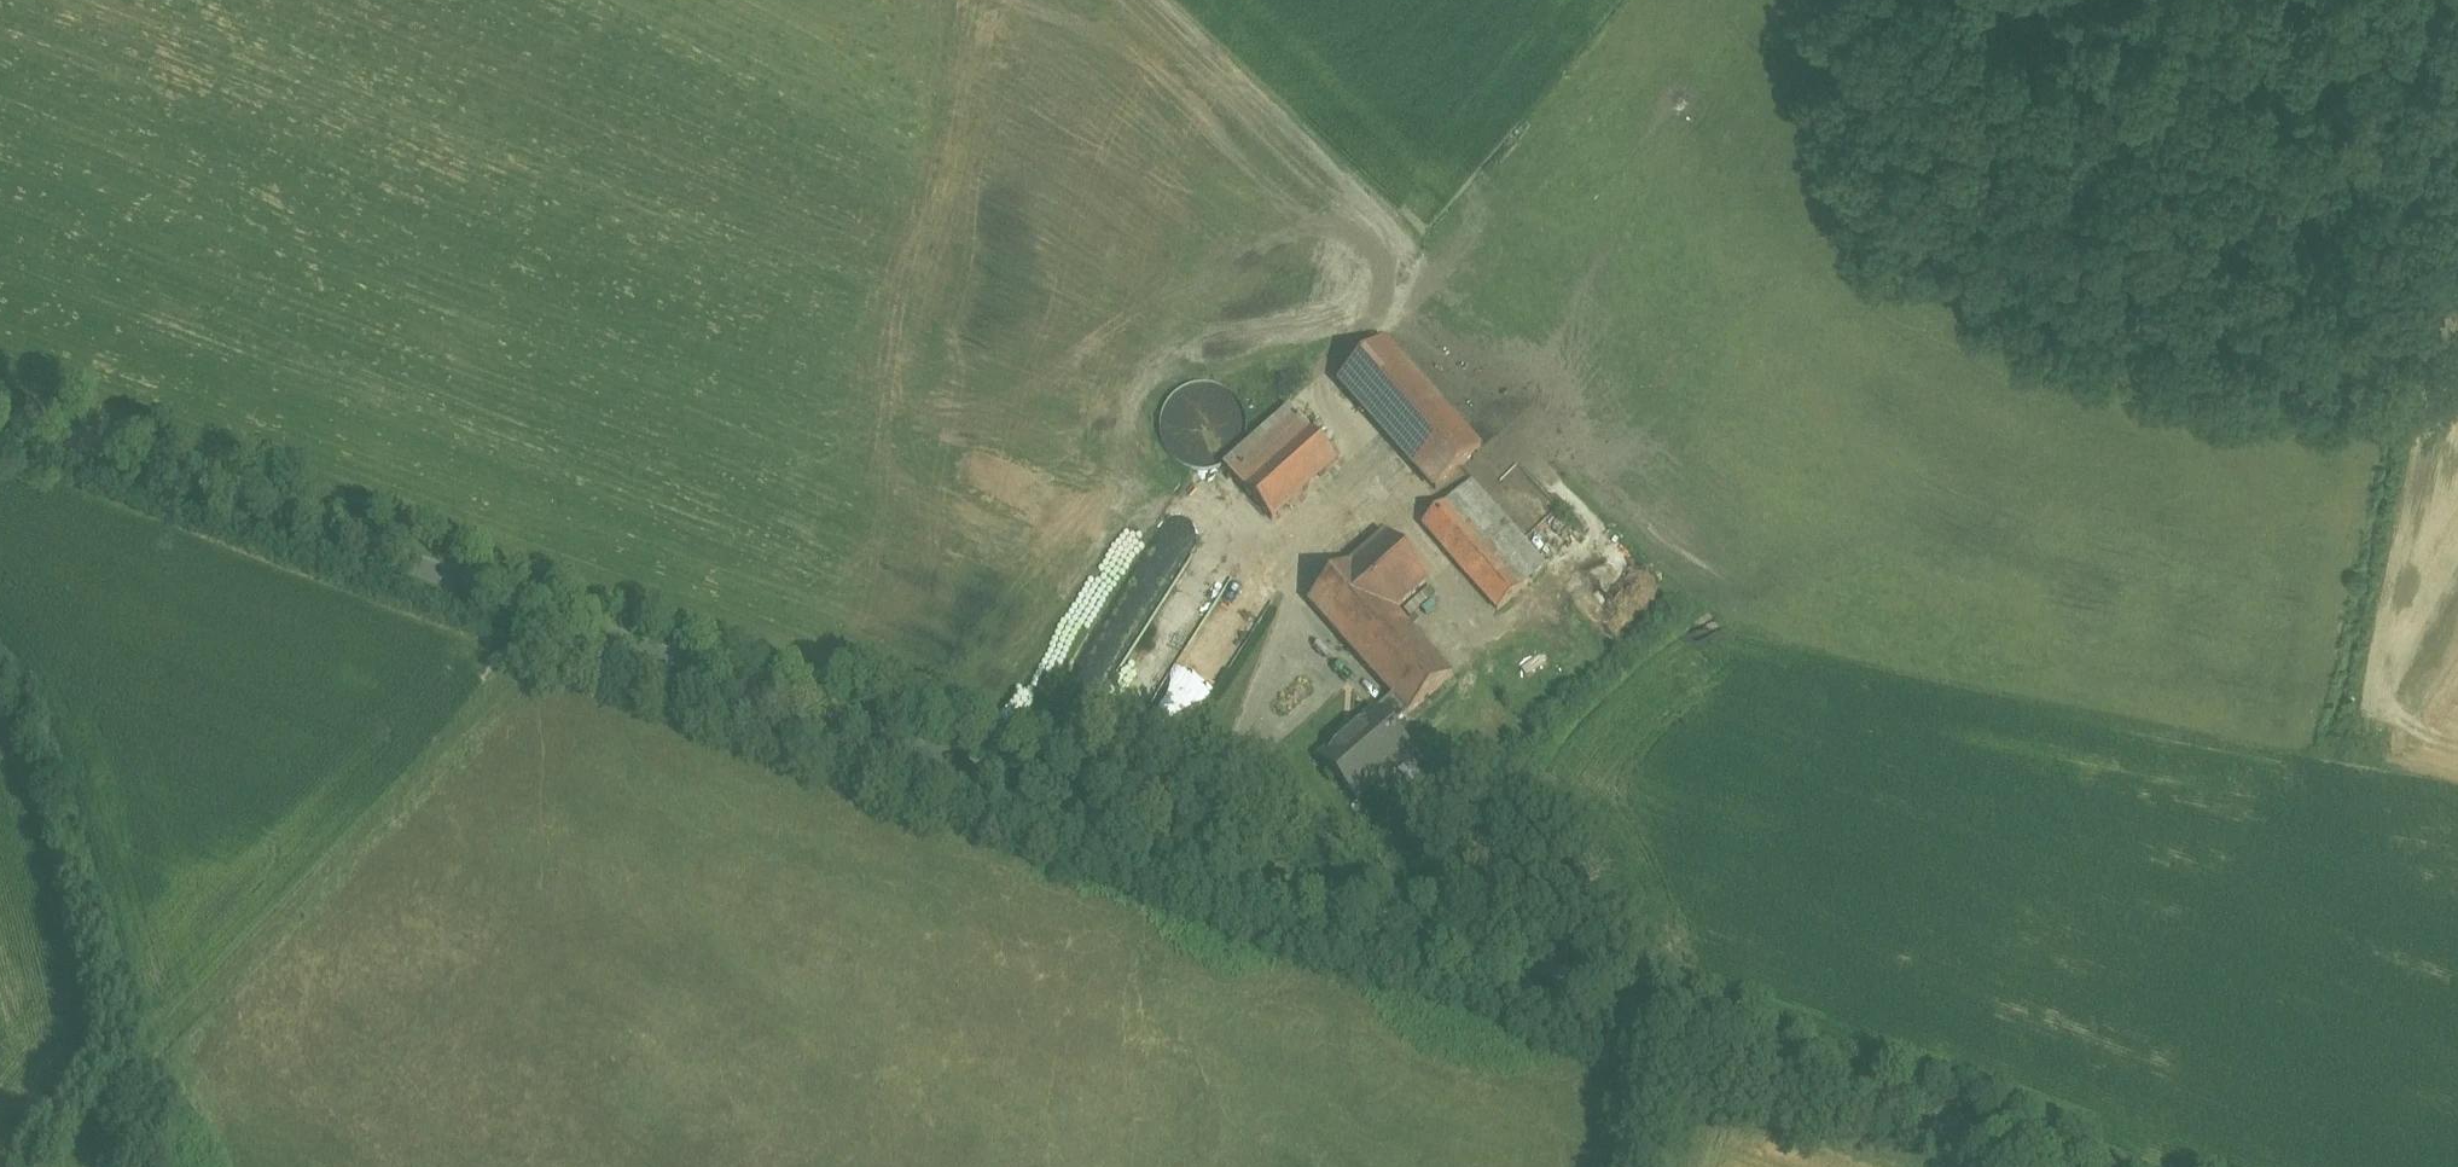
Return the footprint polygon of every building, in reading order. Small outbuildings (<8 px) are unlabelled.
[(1430,492),(1483,451),(1393,335),(1340,376),(1430,492)] [(1231,391),(1226,388),(1221,385),(1215,384),(1205,382),(1196,383),(1190,385),(1187,387),(1182,389),(1179,392),(1175,394),(1172,398),(1168,403),(1166,407),(1164,413),(1163,418),(1162,422),(1162,427),(1162,432),(1163,438),(1165,443),(1167,447),(1168,449),(1170,452),(1174,456),(1179,461),(1185,465),(1191,468),(1196,469),(1203,470),(1208,470),(1212,470),(1219,468),(1226,465),(1231,462),(1235,459),(1239,455),(1243,449),(1246,443),(1248,438),(1249,433),(1250,425),(1248,418),(1247,414),(1246,410),(1244,405),(1241,401),(1238,397),(1234,393),(1231,391)] [(1340,461),(1292,408),(1239,455),(1235,459),(1231,462),(1226,467),(1274,520),(1340,461)] [(1549,566),(1474,479),(1422,523),(1496,610),(1549,566)] [(1442,674),(1386,608),(1420,580),(1378,531),(1300,597),(1397,711),(1397,712),(1442,674)] [(1192,725),(1233,650),(1228,647),(1239,626),(1252,633),(1268,604),(1226,581),(1157,706),(1192,725)] [(1364,709),(1310,755),(1344,796),(1399,749),(1379,726),(1397,711),(1382,694),(1365,709),(1364,709)]
